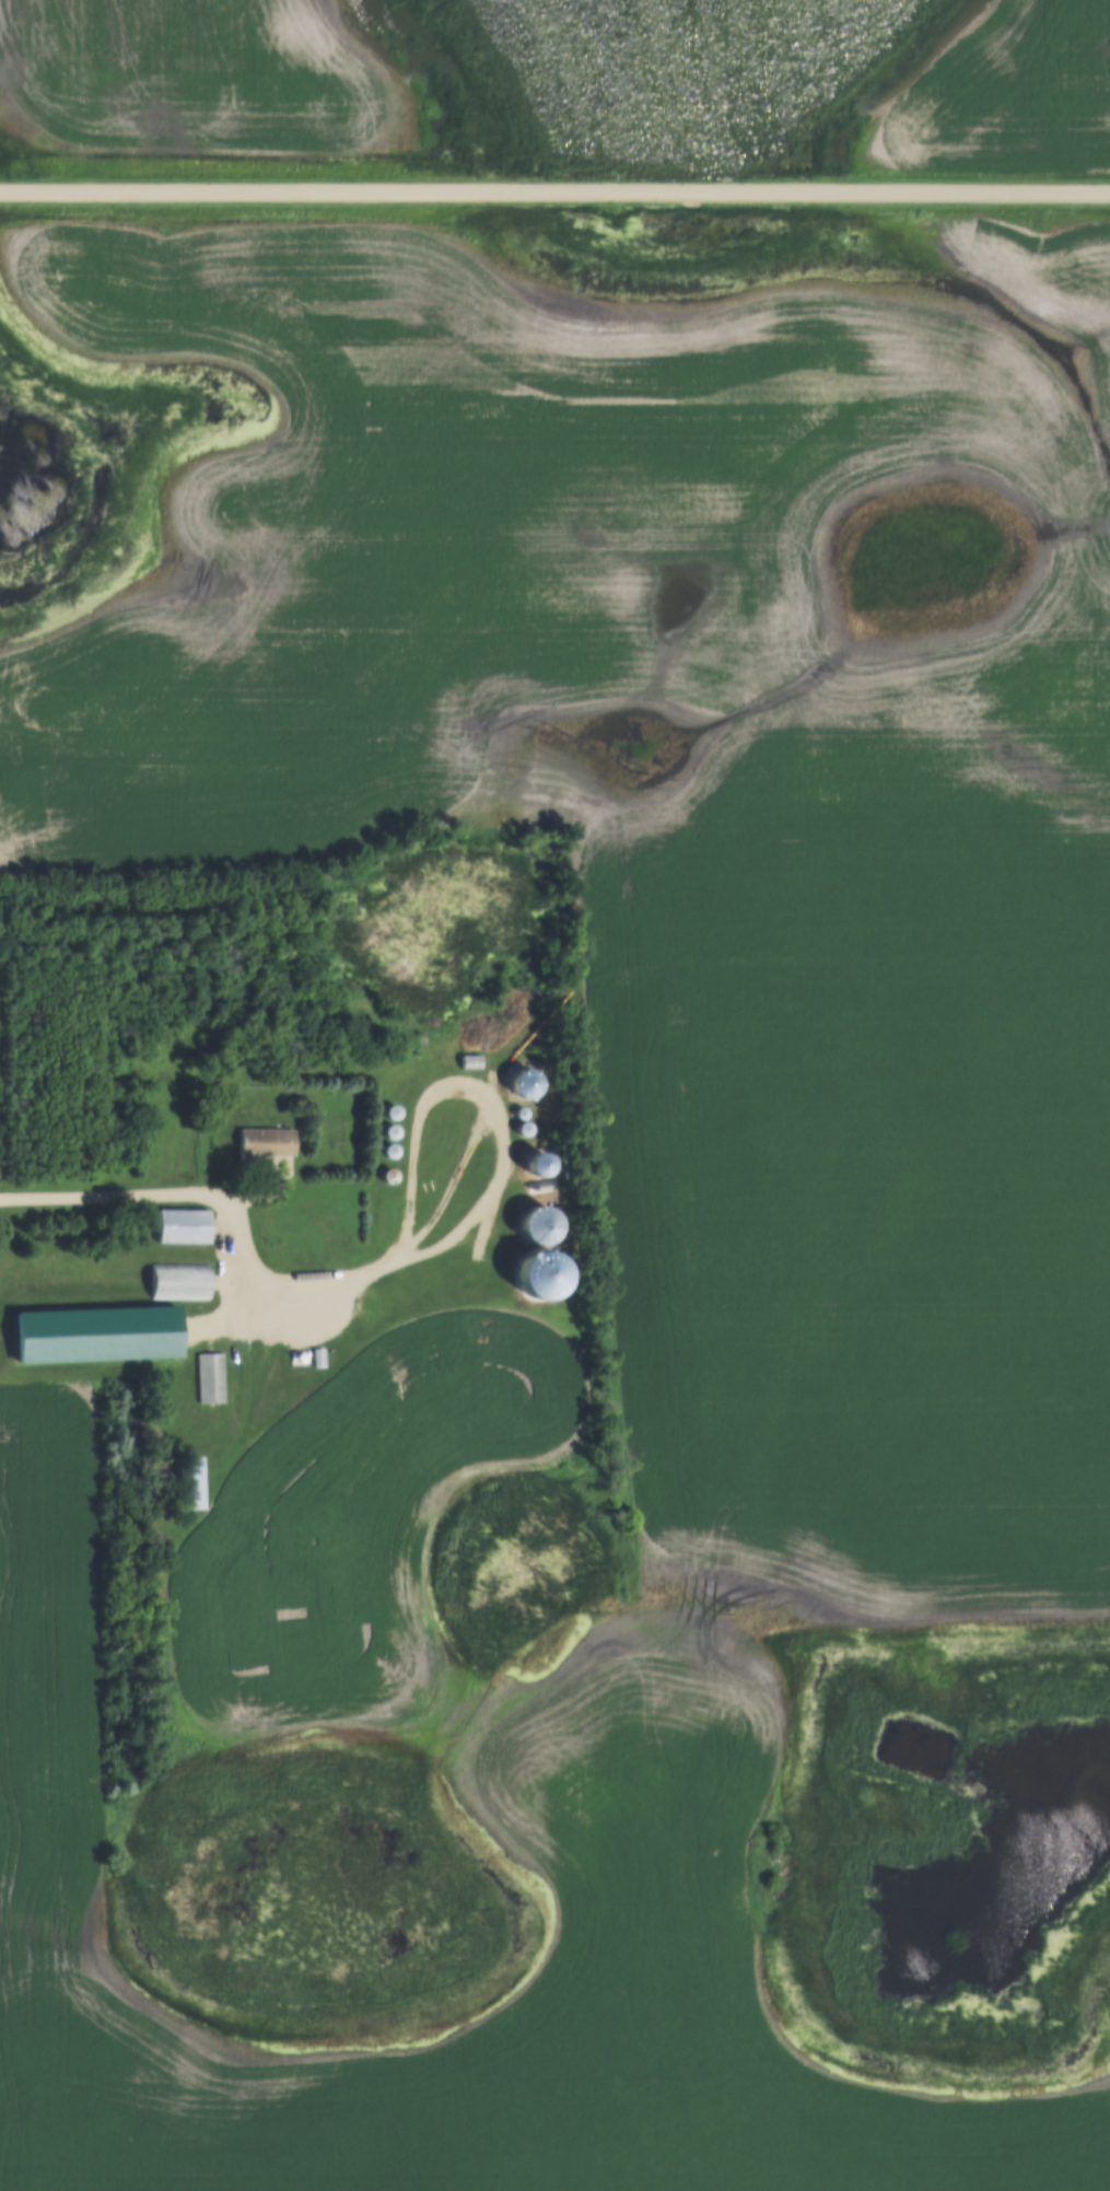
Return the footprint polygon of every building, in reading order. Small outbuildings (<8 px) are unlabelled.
[(313,1067),(316,1065),(318,1062),(318,1058),(316,1054),(312,1052),(308,1054),(305,1058),(306,1062),(308,1065),(313,1067)] [(461,1056),(481,1056),(481,1071),(461,1071),(461,1056)] [(521,1092),(524,1091),(526,1088),(526,1085),(526,1082),(523,1080),(521,1079),(517,1080),(515,1082),(514,1085),(515,1088),(517,1091),(521,1092)] [(521,1106),(523,1105),(526,1103),(526,1099),(525,1096),(523,1094),(521,1093),(517,1094),(515,1096),(514,1099),(515,1103),(517,1105),(521,1106)] [(392,1120),(395,1118),(398,1116),(399,1111),(398,1107),(395,1105),(392,1104),(387,1105),(384,1107),(383,1111),(384,1116),(387,1119),(392,1120)] [(521,1120),(524,1119),(526,1117),(527,1114),(526,1110),(524,1108),(521,1107),(517,1108),(515,1110),(515,1114),(515,1117),(517,1119),(521,1120)] [(524,1137),(527,1135),(530,1133),(531,1129),(530,1124),(527,1122),(524,1121),(519,1122),(516,1124),(515,1129),(516,1133),(519,1135),(524,1137)] [(389,1140),(394,1139),(397,1135),(397,1131),(396,1128),(394,1124),(389,1123),(385,1124),(383,1128),(382,1131),(383,1135),(385,1139),(389,1140)] [(235,1140),(290,1137),(292,1167),(237,1170),(235,1140)] [(389,1158),(393,1157),(396,1155),(397,1151),(396,1146),(393,1144),(389,1143),(385,1144),(382,1146),(381,1151),(382,1155),(385,1157),(389,1158)] [(538,1177),(545,1175),(549,1170),(551,1164),(549,1157),(545,1152),(538,1151),(531,1152),(526,1157),(525,1164),(526,1170),(531,1175),(538,1177)] [(387,1184),(392,1182),(395,1180),(396,1176),(394,1172),(392,1169),(387,1168),(383,1169),(381,1172),(379,1176),(381,1180),(383,1182),(387,1184)] [(539,1246),(546,1245),(551,1242),(557,1236),(559,1229),(559,1222),(556,1215),(551,1211),(546,1208),(538,1205),(531,1208),(526,1211),(522,1216),(518,1223),(519,1229),(522,1236),(526,1242),(531,1245),(539,1246)] [(155,1209),(155,1247),(210,1247),(210,1210),(155,1209)] [(151,1275),(210,1277),(209,1315),(173,1315),(150,1314),(151,1275)] [(9,1319),(11,1367),(175,1360),(173,1315),(150,1314),(9,1319)] [(196,1348),(195,1405),(226,1406),(227,1349),(196,1348)] [(311,1349),(324,1349),(324,1365),(312,1366),(311,1349)] [(290,1351),(309,1351),(309,1363),(290,1364),(290,1351)] [(175,1454),(178,1512),(206,1511),(202,1453),(175,1454)]
